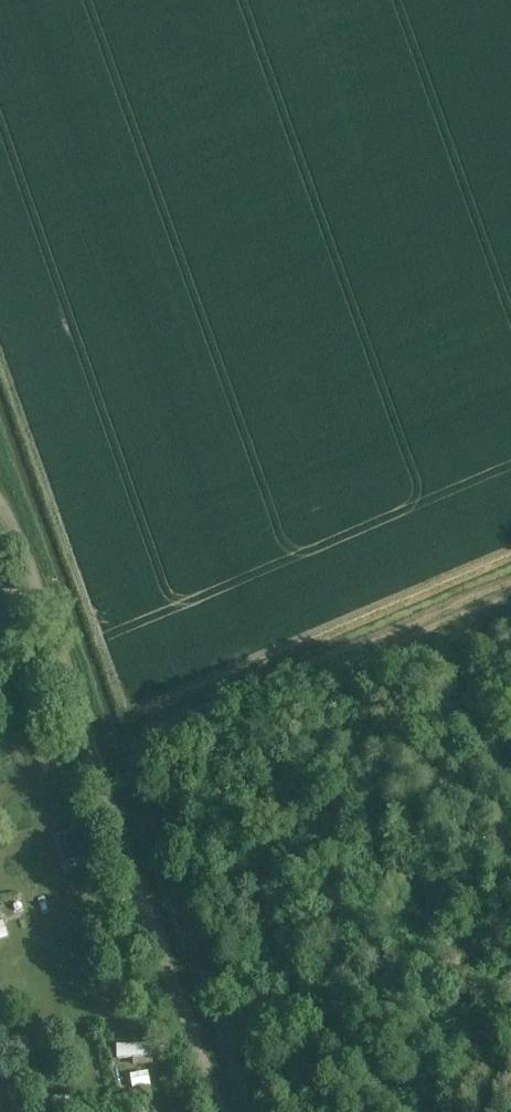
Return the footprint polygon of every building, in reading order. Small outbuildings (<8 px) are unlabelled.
[(117,1045),(117,1059),(133,1058),(152,1058),(154,1058),(153,1045),(117,1045)] [(173,1097),(159,1102),(162,1111),(178,1111),(173,1097)]
